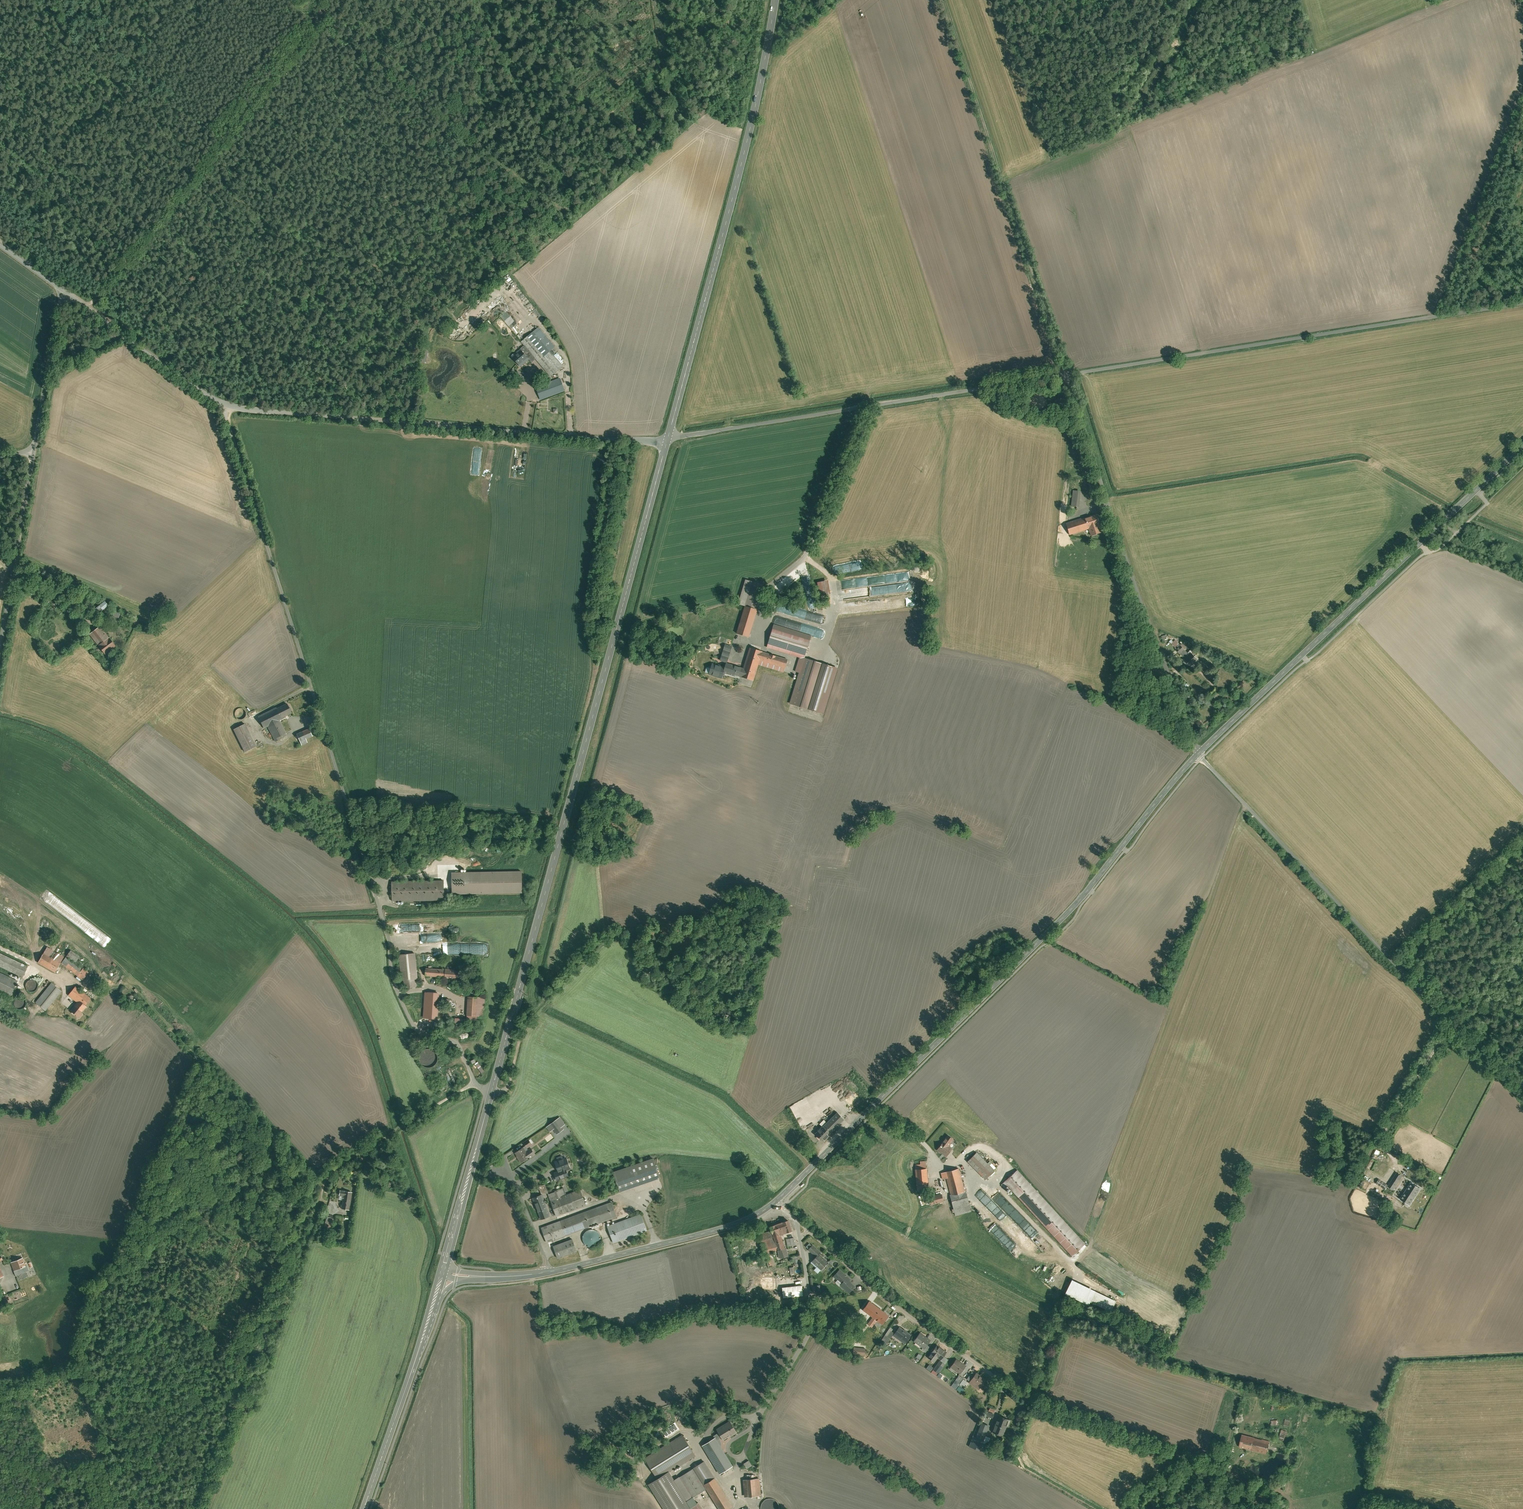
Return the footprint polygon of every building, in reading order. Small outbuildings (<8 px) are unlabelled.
[(545,316),(544,314),(543,313),(540,313),(538,313),(537,315),(536,316),(535,318),(536,320),(537,322),(539,323),(541,323),(543,323),(544,322),(545,320),(546,318),(545,316)] [(539,323),(521,338),(526,343),(532,350),(551,373),(563,363),(550,347),(555,343),(539,323)] [(529,354),(528,353),(532,350),(526,343),(522,346),(512,354),(513,354),(519,361),(519,362),(529,354)] [(525,383),(529,378),(523,372),(521,374),(524,376),(521,379),(525,383)] [(565,388),(560,374),(536,382),(541,396),(565,388)] [(1078,507),(1079,491),(1072,490),(1070,506),(1078,507)] [(1097,514),(1067,524),(1070,535),(1089,529),(1092,536),(1099,534),(1097,527),(1101,526),(1097,514)] [(765,583),(745,577),(741,591),(745,593),(761,597),(765,583)] [(94,610),(98,615),(108,607),(105,602),(94,610)] [(754,606),(744,603),(736,631),(738,631),(745,634),(754,606)] [(778,612),(785,614),(787,604),(780,603),(778,612)] [(109,620),(115,622),(119,613),(113,611),(109,620)] [(804,655),(811,633),(774,621),(767,644),(800,654),(804,655)] [(100,627),(90,635),(105,654),(115,647),(100,627)] [(732,643),(724,641),(719,656),(727,659),(732,643)] [(788,656),(749,644),(743,666),(740,674),(752,677),(759,657),(785,666),(788,656)] [(1198,660),(1190,651),(1188,653),(1180,645),(1176,649),(1191,666),(1198,660)] [(804,655),(800,654),(796,668),(799,670),(797,679),(790,701),(792,702),(810,707),(824,661),(804,655)] [(740,674),(743,666),(725,660),(724,663),(711,659),(707,670),(722,675),(723,668),(740,674)] [(275,709),(257,718),(263,730),(266,728),(274,744),(280,741),(279,739),(285,736),(279,722),(282,721),(281,720),(292,715),(287,705),(276,710),(275,709)] [(245,712),(244,710),(242,709),(240,709),(238,709),(236,711),(235,712),(235,715),(235,717),(237,718),(239,719),(241,720),(243,719),(244,718),(246,716),(246,714),(245,712)] [(257,747),(245,723),(233,729),(244,753),(257,747)] [(309,729),(297,735),(302,746),(308,744),(306,740),(312,737),(309,729)] [(726,803),(719,805),(722,818),(729,816),(726,803)] [(521,893),(520,871),(449,872),(450,894),(521,893)] [(444,876),(391,877),(392,898),(445,896),(444,876)] [(1139,895),(1136,894),(1134,902),(1154,907),(1156,899),(1144,896),(1139,895)] [(1090,897),(1082,906),(1095,916),(1103,908),(1090,897)] [(409,931),(409,923),(402,923),(402,925),(400,925),(400,931),(409,931)] [(418,975),(416,949),(399,950),(401,977),(403,977),(404,984),(417,983),(416,976),(418,975)] [(0,953),(0,967),(22,978),(28,966),(0,953)] [(45,953),(39,963),(56,972),(61,962),(45,953)] [(69,958),(64,965),(82,980),(88,973),(69,958)] [(458,970),(426,967),(425,976),(445,978),(445,979),(457,980),(458,970)] [(9,998),(17,982),(0,974),(0,994),(9,998)] [(39,988),(40,987),(39,985),(38,982),(36,981),(35,980),(34,980),(31,980),(30,980),(28,981),(26,983),(26,984),(25,986),(26,988),(27,991),(28,992),(29,993),(32,994),(34,994),(35,993),(37,992),(38,990),(39,988)] [(36,1000),(48,1009),(63,991),(51,982),(36,1000)] [(90,1001),(75,988),(69,996),(78,1003),(71,1012),(78,1017),(90,1001)] [(440,990),(425,989),(423,1014),(438,1015),(440,990)] [(485,993),(468,992),(466,1014),(467,1014),(477,1015),(477,1013),(484,1013),(485,993)] [(26,1005),(26,1004),(26,1002),(25,1000),(23,998),(22,997),(20,997),(18,997),(16,997),(15,998),(13,1000),(13,1001),(12,1003),(13,1006),(14,1008),(15,1009),(16,1010),(18,1011),(21,1011),(22,1010),(24,1009),(25,1008),(26,1005)] [(437,1051),(435,1048),(432,1046),(428,1046),(425,1046),(422,1048),(420,1051),(419,1055),(420,1058),(422,1061),(425,1063),(429,1064),(432,1063),(435,1061),(437,1058),(438,1054),(437,1051)] [(477,1062),(474,1064),(481,1073),(484,1071),(477,1062)] [(820,1129),(815,1134),(823,1142),(845,1119),(838,1112),(821,1130),(820,1129)] [(557,1118),(553,1120),(556,1125),(557,1127),(561,1124),(557,1118)] [(949,1131),(937,1147),(944,1152),(950,1144),(946,1142),(952,1134),(949,1131)] [(524,1144),(514,1150),(520,1160),(535,1151),(530,1144),(533,1142),(529,1136),(522,1140),(524,1144)] [(977,1149),(968,1159),(986,1177),(991,1172),(995,1167),(977,1149)] [(567,1154),(554,1158),(557,1167),(565,1164),(570,1162),(567,1154)] [(653,1155),(612,1169),(619,1189),(660,1175),(653,1155)] [(927,1165),(927,1158),(917,1157),(917,1166),(927,1165)] [(569,1173),(565,1164),(557,1167),(554,1168),(557,1177),(569,1173)] [(917,1166),(916,1166),(917,1186),(929,1185),(927,1165),(917,1166)] [(959,1166),(946,1169),(952,1193),(965,1189),(959,1166)] [(1050,1202),(1018,1167),(1003,1181),(1006,1185),(1008,1183),(1072,1253),(1086,1241),(1050,1202)] [(1408,1205),(1420,1188),(1412,1183),(1401,1200),(1408,1205)] [(551,1197),(546,1199),(551,1212),(553,1215),(587,1202),(580,1186),(562,1193),(559,1187),(549,1191),(551,1197)] [(349,1210),(352,1192),(341,1190),(340,1196),(343,1196),(341,1209),(349,1210)] [(543,1191),(531,1196),(539,1217),(551,1212),(546,1199),(543,1191)] [(940,1194),(926,1198),(928,1205),(943,1201),(940,1194)] [(967,1194),(952,1199),(956,1213),(972,1209),(967,1194)] [(612,1199),(559,1218),(565,1233),(618,1213),(612,1199)] [(641,1211),(607,1223),(614,1240),(648,1228),(641,1211)] [(331,1223),(333,1214),(322,1212),(320,1220),(331,1223)] [(559,1217),(541,1224),(546,1239),(565,1233),(559,1218),(559,1217)] [(788,1218),(770,1225),(773,1234),(780,1231),(779,1227),(786,1224),(788,1229),(792,1228),(788,1218)] [(599,1231),(597,1228),(594,1227),(590,1226),(587,1227),(584,1230),(583,1233),(583,1237),(584,1240),(586,1242),(590,1244),(593,1244),(596,1243),(599,1240),(600,1237),(601,1234),(599,1231)] [(780,1231),(773,1234),(774,1236),(776,1240),(780,1239),(783,1237),(780,1231)] [(573,1236),(553,1243),(557,1256),(577,1249),(573,1236)] [(776,1240),(774,1236),(763,1238),(766,1252),(778,1249),(778,1248),(776,1240)] [(785,1239),(786,1246),(795,1245),(794,1238),(785,1239)] [(809,1247),(817,1254),(817,1253),(820,1250),(812,1243),(809,1247)] [(817,1254),(812,1259),(822,1267),(827,1261),(817,1253),(817,1254)] [(10,1263),(15,1277),(29,1272),(27,1266),(25,1267),(23,1259),(10,1263)] [(849,1293),(855,1287),(848,1281),(850,1279),(839,1270),(833,1276),(837,1280),(836,1282),(840,1286),(840,1285),(849,1293)] [(1075,1276),(1074,1279),(1095,1288),(1096,1289),(1098,1286),(1075,1276)] [(1074,1279),(1071,1278),(1069,1282),(1065,1292),(1089,1302),(1093,1292),(1095,1288),(1074,1279)] [(804,1283),(783,1285),(784,1295),(805,1293),(804,1283)] [(14,1293),(7,1295),(9,1301),(26,1296),(25,1292),(22,1293),(21,1291),(19,1292),(20,1295),(15,1297),(14,1293)] [(889,1313),(872,1301),(864,1312),(882,1324),(889,1313)] [(910,1335),(900,1327),(895,1334),(899,1338),(899,1339),(905,1343),(910,1335)] [(920,1333),(914,1341),(924,1349),(930,1341),(920,1333)] [(937,1345),(928,1357),(934,1361),(937,1357),(941,1360),(946,1352),(937,1345)] [(956,1359),(951,1367),(960,1373),(965,1365),(956,1359)] [(945,1364),(940,1361),(934,1369),(939,1373),(945,1364)] [(976,1372),(970,1380),(980,1387),(985,1379),(979,1374),(976,1372)] [(970,1380),(966,1377),(962,1382),(966,1385),(970,1380)] [(1008,1419),(999,1416),(994,1431),(1002,1434),(1008,1419)] [(715,1438),(716,1440),(721,1437),(723,1440),(736,1432),(730,1422),(717,1430),(719,1433),(713,1436),(715,1438)] [(983,1438),(989,1424),(981,1422),(977,1434),(975,1433),(974,1433),(970,1444),(979,1447),(983,1438)] [(695,1452),(683,1433),(646,1456),(658,1475),(695,1452)] [(1269,1441),(1242,1434),(1239,1447),(1266,1454),(1269,1441)] [(715,1438),(704,1445),(720,1473),(732,1466),(716,1440),(715,1438)] [(746,1469),(752,1466),(749,1460),(743,1463),(746,1469)] [(695,1465),(679,1475),(692,1496),(707,1486),(704,1481),(705,1480),(695,1465)] [(672,1470),(650,1483),(666,1508),(696,1508),(693,1504),(672,1470)] [(760,1476),(747,1477),(748,1494),(762,1493),(760,1476)] [(704,1481),(707,1486),(721,1508),(724,1508),(728,1507),(710,1478),(704,1481)] [(776,1497),(773,1496),(769,1496),(768,1496),(766,1497),(763,1500),(762,1504),(762,1507),(763,1508),(779,1508),(780,1506),(780,1503),(779,1499),(776,1497)] [(693,1504),(696,1508),(705,1508),(699,1500),(693,1504)]
